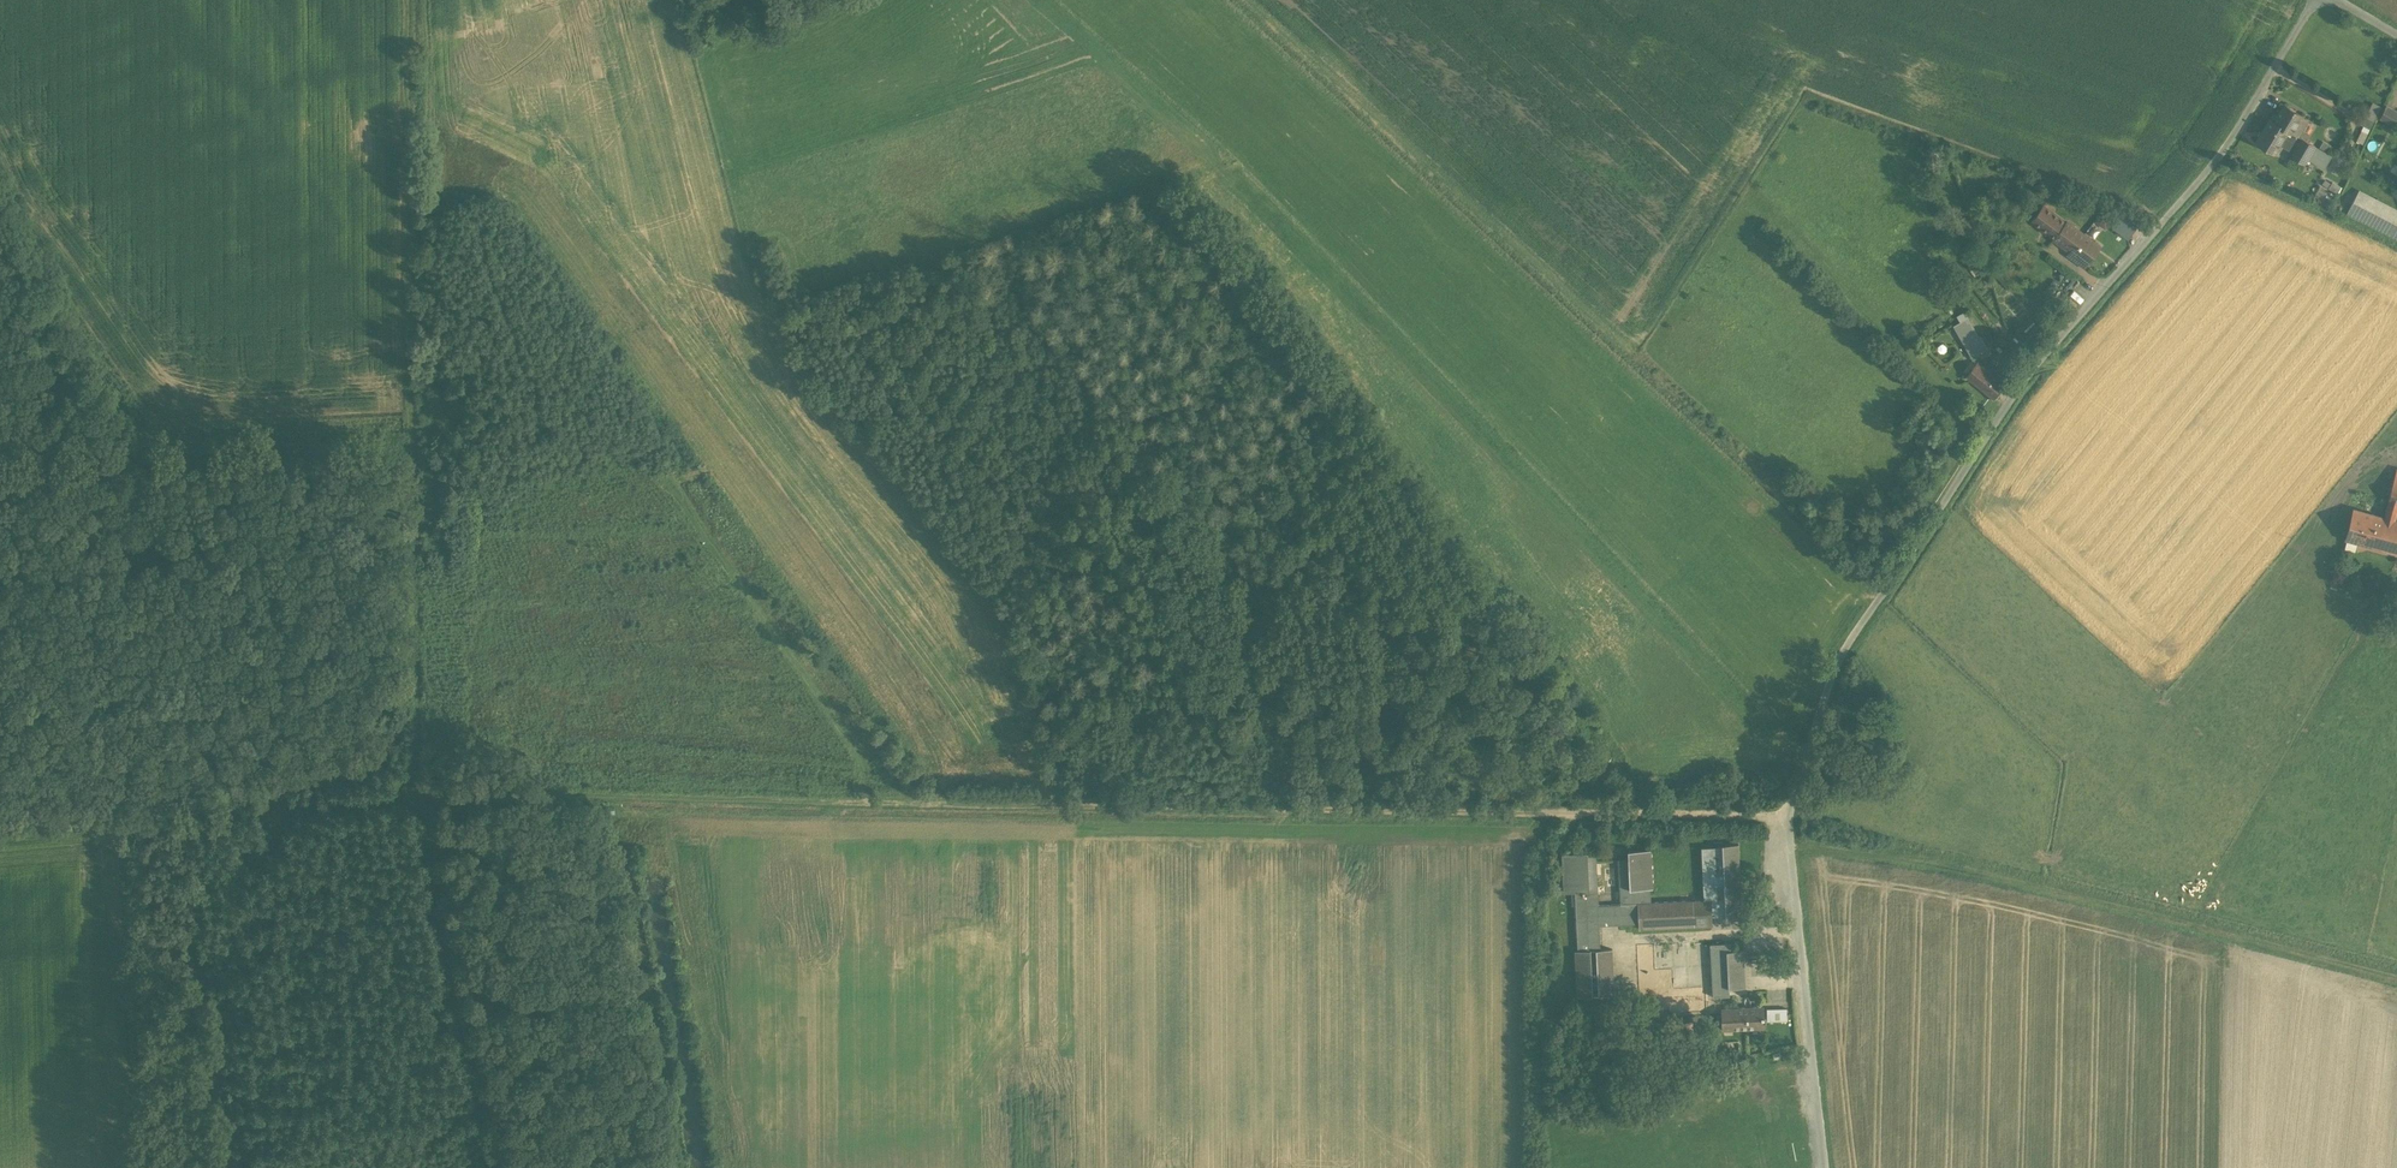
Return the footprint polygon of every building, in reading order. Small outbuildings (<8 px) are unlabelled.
[(2307,114),(2282,100),(2273,117),(2265,112),(2250,139),(2273,151),(2278,142),(2289,147),(2307,114)] [(2376,100),(2363,131),(2371,134),(2384,104),(2376,100)] [(2388,105),(2380,119),(2391,124),(2396,113),(2396,109),(2388,105)] [(2340,192),(2344,186),(2329,177),(2325,183),(2340,192)] [(2359,187),(2347,212),(2396,238),(2396,207),(2359,187)] [(2103,243),(2045,201),(2032,218),(2053,234),(2048,241),(2084,267),(2103,243)] [(2108,227),(2118,215),(2109,208),(2099,219),(2108,227)] [(1973,307),(1949,320),(1968,354),(1995,340),(1986,323),(1983,324),(1973,307)] [(1979,358),(1967,373),(1996,395),(2008,380),(1979,358)] [(2384,518),(2394,520),(2396,509),(2396,469),(2387,502),(2389,502),(2384,518)] [(2384,518),(2353,509),(2345,539),(2396,553),(2396,521),(2394,520),(2384,518)] [(1598,849),(1563,850),(1565,893),(1573,893),(1576,996),(1618,995),(1616,948),(1603,948),(1602,922),(1644,921),(1644,928),(1715,925),(1715,913),(1746,912),(1744,842),(1725,843),(1725,848),(1704,848),(1706,896),(1650,899),(1649,885),(1657,885),(1656,848),(1633,849),(1633,860),(1621,860),(1623,901),(1600,902),(1598,849)] [(1730,943),(1711,944),(1712,992),(1734,992),(1734,983),(1743,983),(1743,952),(1730,953),(1730,943)] [(1763,1004),(1722,1005),(1723,1029),(1763,1027),(1763,1004)]
